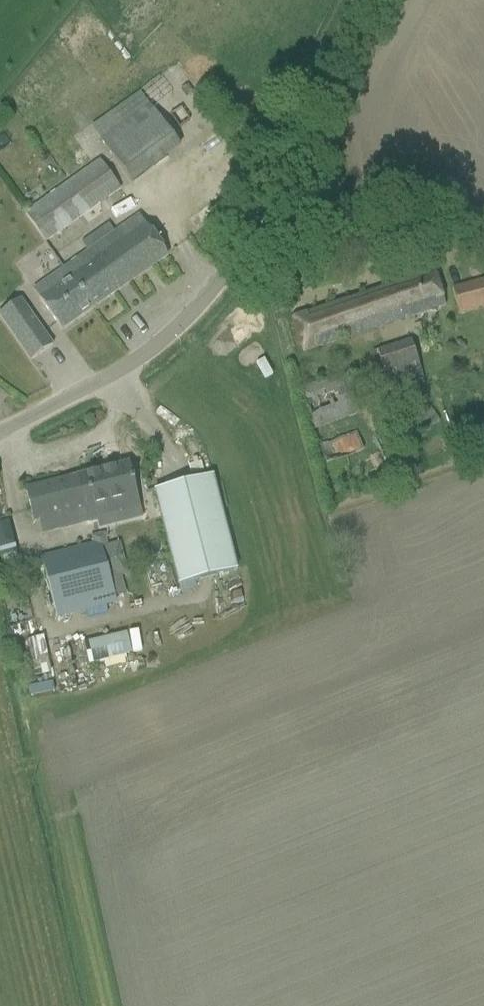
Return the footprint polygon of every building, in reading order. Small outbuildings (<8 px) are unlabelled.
[(187,85),(180,90),(186,97),(192,93),(187,85)] [(126,178),(176,143),(148,104),(98,138),(126,178)] [(25,214),(33,226),(45,243),(120,190),(100,161),(25,214)] [(39,300),(61,331),(167,256),(139,216),(42,284),(49,293),(39,300)] [(292,318),(303,353),(445,306),(434,271),(292,318)] [(452,289),(458,315),(483,308),(483,281),(452,289)] [(0,314),(0,318),(26,355),(31,361),(52,346),(48,340),(28,312),(19,318),(11,306),(0,313),(0,314)] [(376,351),(386,385),(419,376),(410,342),(376,351)] [(300,391),(313,429),(359,413),(345,375),(300,391)] [(399,419),(406,436),(434,425),(427,407),(399,419)] [(363,449),(357,432),(319,446),(325,462),(363,449)] [(26,491),(33,522),(88,508),(91,521),(139,509),(129,465),(26,491)] [(154,491),(178,586),(236,571),(212,476),(154,491)] [(17,549),(9,520),(0,522),(0,553),(17,549)] [(41,558),(46,577),(56,617),(115,602),(100,543),(41,558)] [(240,592),(231,594),(232,601),(242,599),(240,592)] [(126,634),(85,644),(90,664),(131,654),(126,634)]
